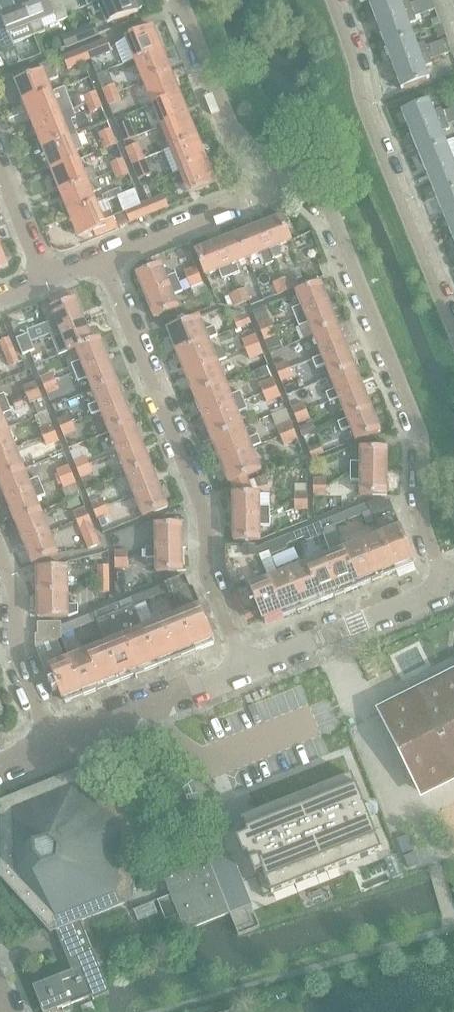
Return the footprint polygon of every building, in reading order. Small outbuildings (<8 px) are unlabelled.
[(0,17),(0,46),(3,54),(15,49),(14,45),(25,40),(35,36),(21,0),(7,0),(0,3),(0,13),(2,17),(0,17)] [(35,36),(46,32),(41,22),(54,17),(55,20),(66,15),(60,0),(21,0),(35,36)] [(76,0),(60,0),(66,15),(79,10),(76,0)] [(98,2),(107,25),(121,19),(138,12),(138,11),(141,6),(139,0),(104,0),(98,2)] [(370,4),(378,25),(405,15),(404,13),(413,10),(410,4),(409,0),(380,0),(370,4)] [(410,4),(413,10),(431,2),(430,0),(420,0),(410,4)] [(431,2),(413,10),(415,15),(433,8),(431,2)] [(405,15),(378,25),(386,47),(413,37),(408,24),(417,21),(415,15),(413,10),(404,13),(405,15)] [(438,18),(431,20),(434,26),(441,24),(438,18)] [(442,24),(435,26),(439,38),(446,36),(442,24)] [(94,25),(73,33),(77,44),(98,36),(94,25)] [(124,64),(135,60),(162,49),(153,27),(126,37),(127,39),(117,46),(124,64)] [(65,48),(77,44),(73,33),(61,38),(65,48)] [(413,37),(386,47),(394,67),(427,55),(427,54),(425,48),(423,42),(416,45),(413,37)] [(108,38),(82,49),(87,62),(114,51),(108,38)] [(446,40),(425,48),(427,54),(449,46),(446,40)] [(449,46),(427,54),(427,55),(429,60),(451,52),(449,46)] [(68,69),(87,62),(82,49),(63,56),(68,69)] [(135,60),(144,83),(171,72),(162,49),(135,60)] [(427,55),(394,67),(402,89),(428,79),(424,67),(431,65),(429,60),(427,55)] [(16,81),(25,104),(53,93),(53,92),(49,82),(58,78),(52,62),(40,67),(41,71),(16,81)] [(144,83),(153,105),(179,94),(171,72),(144,83)] [(102,90),(105,98),(118,93),(115,85),(102,90)] [(65,88),(53,92),(53,93),(25,104),(34,126),(62,115),(62,116),(74,111),(74,110),(70,100),(65,88)] [(84,97),(87,105),(98,101),(95,93),(84,97)] [(122,101),(118,93),(105,98),(109,106),(122,101)] [(153,105),(161,127),(188,116),(179,94),(153,105)] [(83,95),(70,100),(74,110),(84,106),(87,105),(84,97),(83,95)] [(98,101),(87,105),(84,106),(88,114),(102,109),(98,101)] [(428,101),(402,111),(411,134),(437,123),(437,122),(445,119),(445,118),(443,112),(441,108),(433,112),(428,101)] [(443,112),(445,118),(453,115),(453,108),(443,112)] [(65,123),(62,116),(62,115),(34,126),(43,149),(77,135),(72,121),(65,123)] [(445,118),(445,119),(448,125),(453,122),(453,115),(445,118)] [(161,127),(170,149),(197,139),(188,116),(161,127)] [(123,142),(135,138),(128,122),(117,126),(123,142)] [(437,123),(411,134),(420,155),(446,144),(437,123)] [(116,145),(110,129),(98,134),(105,150),(116,145)] [(83,150),(77,135),(43,149),(52,171),(79,160),(76,152),(83,150)] [(173,174),(179,172),(206,161),(197,139),(170,149),(164,152),(173,174)] [(125,148),(132,165),(145,159),(139,143),(125,148)] [(420,155),(428,176),(453,166),(453,165),(451,159),(446,144),(420,155)] [(110,164),(113,172),(125,168),(122,159),(110,164)] [(152,176),(145,159),(132,165),(139,181),(152,176)] [(83,171),(79,160),(52,171),(60,194),(97,179),(92,167),(83,171)] [(215,184),(206,161),(179,172),(188,194),(215,184)] [(428,176),(437,197),(453,190),(453,166),(428,176)] [(128,175),(125,168),(113,172),(116,180),(128,175)] [(101,190),(97,179),(60,194),(69,216),(97,205),(92,194),(101,190)] [(147,186),(143,187),(148,198),(152,197),(147,186)] [(120,188),(102,195),(105,202),(108,201),(118,197),(123,195),(120,188)] [(437,197),(445,218),(453,215),(453,190),(437,197)] [(152,214),(168,208),(163,196),(147,203),(152,214)] [(101,215),(97,205),(69,216),(78,239),(93,233),(95,238),(117,229),(110,212),(101,215)] [(130,223),(145,217),(140,205),(125,212),(130,223)] [(445,218),(453,240),(453,215),(445,218)] [(281,218),(260,226),(269,250),(272,257),(280,253),(278,247),(291,242),(281,218)] [(260,226),(239,235),(248,258),(269,250),(260,226)] [(239,235),(218,243),(227,267),(230,273),(238,270),(236,263),(248,258),(239,235)] [(218,243),(196,251),(205,275),(218,270),(221,277),(230,273),(227,267),(218,243)] [(161,266),(137,275),(145,296),(169,287),(178,283),(174,273),(165,277),(161,266)] [(183,271),(187,280),(199,275),(195,267),(183,271)] [(202,284),(199,275),(187,280),(190,288),(202,284)] [(289,278),(281,281),(286,293),(294,290),(289,278)] [(277,296),(286,293),(281,281),(272,284),(277,296)] [(169,287),(145,296),(154,319),(178,309),(173,297),(182,294),(178,283),(169,287)] [(302,306),(292,310),(296,319),(306,315),(329,305),(321,284),(297,293),(302,306)] [(245,289),(237,292),(242,305),(251,301),(245,289)] [(234,308),(242,305),(237,292),(229,295),(230,296),(234,306),(234,308)] [(230,296),(225,298),(228,305),(234,306),(230,296)] [(52,310),(60,330),(84,321),(76,300),(52,310)] [(306,315),(296,319),(299,327),(309,323),(314,335),(337,325),(329,305),(306,315)] [(265,306),(252,312),(257,323),(270,318),(265,306)] [(251,324),(247,314),(233,319),(237,329),(251,324)] [(199,318),(168,330),(177,353),(208,340),(219,336),(215,326),(204,331),(199,318)] [(257,324),(261,332),(273,327),(270,319),(257,324)] [(60,330),(69,351),(92,342),(84,321),(60,330)] [(337,325),(314,335),(322,356),(346,346),(337,325)] [(277,336),(273,327),(261,332),(264,341),(277,336)] [(242,340),(245,349),(258,344),(255,334),(242,340)] [(16,340),(19,347),(31,343),(28,335),(16,340)] [(4,354),(14,350),(10,339),(0,343),(0,345),(4,354)] [(71,366),(74,374),(108,360),(100,339),(92,342),(93,342),(76,349),(81,362),(71,366)] [(208,340),(177,353),(185,374),(216,361),(217,361),(228,357),(224,347),(213,352),(208,340)] [(34,352),(31,343),(19,347),(22,356),(34,352)] [(262,353),(258,344),(245,349),(249,359),(262,353)] [(326,365),(331,377),(354,368),(346,347),(313,360),(316,368),(326,365)] [(20,363),(14,350),(4,354),(9,368),(20,363)] [(263,358),(257,361),(260,367),(266,365),(263,358)] [(88,378),(94,393),(117,383),(108,360),(74,374),(78,382),(88,378)] [(274,365),(277,373),(290,368),(287,360),(274,365)] [(216,361),(185,374),(194,395),(225,383),(217,361),(216,361)] [(266,367),(252,372),(256,381),(269,375),(266,367)] [(293,377),(290,368),(277,373),(280,382),(293,377)] [(330,402),(339,398),(363,389),(354,368),(331,377),(336,390),(326,394),(330,402)] [(41,377),(44,385),(55,380),(52,372),(41,377)] [(259,383),(263,393),(276,387),(272,377),(259,383)] [(59,388),(55,380),(44,385),(47,393),(59,388)] [(22,388),(25,395),(38,390),(35,382),(22,388)] [(91,416),(101,412),(125,402),(117,383),(94,393),(98,404),(88,408),(91,416)] [(225,383),(194,395),(203,418),(234,405),(244,402),(240,393),(231,397),(225,383)] [(280,397),(276,387),(263,393),(266,402),(280,397)] [(363,389),(339,398),(348,419),(371,410),(363,389)] [(41,399),(38,390),(25,395),(29,404),(41,399)] [(22,399),(13,403),(16,410),(25,406),(22,399)] [(234,405),(203,418),(211,439),(242,426),(237,414),(247,410),(244,402),(234,405)] [(290,407),(293,415),(307,410),(304,402),(290,407)] [(7,428),(15,424),(7,404),(0,407),(0,431),(7,428)] [(102,414),(110,434),(134,425),(126,404),(102,414)] [(310,418),(307,410),(293,415),(297,423),(310,418)] [(371,410),(348,419),(338,423),(341,431),(351,428),(356,441),(380,431),(371,410)] [(57,419),(61,427),(72,422),(69,414),(57,419)] [(75,430),(72,422),(61,427),(64,435),(75,430)] [(277,426),(281,435),(293,431),(289,422),(277,426)] [(313,422),(299,428),(303,437),(316,432),(313,422)] [(40,428),(44,436),(56,431),(52,423),(40,428)] [(110,434),(119,455),(142,445),(134,425),(110,434)] [(242,426),(211,439),(220,461),(251,449),(261,445),(258,437),(248,440),(242,426)] [(0,431),(0,455),(15,449),(23,446),(20,439),(12,442),(7,428),(0,431)] [(59,440),(56,431),(44,436),(47,445),(59,440)] [(297,440),(293,431),(281,435),(284,445),(297,440)] [(119,455),(127,476),(151,466),(142,445),(119,455)] [(307,450),(311,459),(324,454),(320,445),(307,450)] [(0,455),(0,480),(24,470),(15,449),(0,455)] [(251,449),(220,461),(229,483),(231,483),(247,476),(260,471),(251,449)] [(361,463),(351,463),(351,472),(361,473),(387,473),(387,450),(361,449),(361,463)] [(75,461),(78,468),(89,464),(86,456),(75,461)] [(92,472),(89,464),(78,468),(81,476),(92,472)] [(56,471),(60,479),(73,474),(69,466),(56,471)] [(127,476),(135,496),(159,486),(151,466),(127,476)] [(0,480),(0,484),(7,501),(39,488),(36,481),(37,480),(32,467),(24,470),(0,480)] [(361,473),(351,472),(351,482),(361,482),(361,495),(387,496),(387,473),(361,473)] [(76,482),(73,474),(60,479),(63,487),(76,482)] [(247,476),(231,483),(236,494),(233,495),(234,518),(259,517),(269,517),(269,494),(259,494),(254,494),(247,476)] [(264,476),(256,479),(259,487),(267,484),(264,476)] [(314,478),(314,487),(328,487),(328,478),(314,478)] [(167,507),(159,486),(135,496),(143,517),(167,507)] [(39,488),(7,501),(16,523),(41,513),(36,500),(45,497),(41,487),(39,488)] [(328,496),(328,487),(314,487),(314,496),(328,496)] [(295,492),(295,501),(307,501),(307,492),(295,492)] [(68,502),(67,502),(70,509),(81,505),(78,497),(68,502)] [(91,503),(95,511),(106,506),(103,498),(91,503)] [(307,510),(307,501),(295,501),(295,510),(307,510)] [(371,503),(369,504),(376,521),(382,536),(396,573),(396,574),(414,568),(412,563),(414,562),(391,503),(390,501),(377,501),(371,503)] [(369,504),(360,507),(362,515),(363,517),(366,525),(376,521),(369,504)] [(110,515),(106,506),(95,511),(98,520),(110,515)] [(360,507),(346,513),(348,520),(362,515),(360,507)] [(73,514),(80,531),(92,526),(85,509),(73,514)] [(41,513),(16,523),(24,543),(49,533),(41,513)] [(346,513),(332,518),(334,526),(348,520),(346,513)] [(259,517),(234,518),(234,541),(260,540),(260,526),(270,526),(269,517),(259,517)] [(108,525),(105,518),(99,520),(102,527),(108,525)] [(332,518),(320,523),(322,531),(325,530),(334,526),(332,518)] [(320,523),(307,528),(310,536),(322,531),(320,523)] [(156,526),(156,548),(182,548),(182,525),(156,526)] [(100,545),(92,526),(80,531),(87,550),(100,545)] [(332,553),(268,578),(269,581),(283,617),(297,612),(298,613),(307,610),(306,608),(335,597),(335,599),(346,595),(345,593),(375,581),(376,582),(382,580),(382,578),(396,573),(382,536),(381,533),(343,548),(334,526),(325,530),(326,533),(324,534),(332,553)] [(307,528),(295,533),(298,540),(310,536),(307,528)] [(49,533),(24,543),(33,564),(58,554),(49,533)] [(295,533),(283,538),(286,545),(298,540),(295,533)] [(283,538),(269,543),(273,555),(288,549),(286,545),(283,538)] [(269,543),(256,548),(259,556),(267,553),(269,557),(273,555),(269,543)] [(255,548),(227,547),(227,568),(246,617),(259,612),(262,621),(265,620),(266,624),(283,617),(269,581),(268,578),(259,556),(256,548),(256,549),(255,548)] [(182,571),(182,548),(156,548),(156,549),(148,550),(148,559),(156,559),(156,572),(182,571)] [(115,551),(115,559),(128,559),(128,551),(115,551)] [(128,567),(128,559),(115,559),(116,568),(128,567)] [(98,566),(98,579),(109,579),(109,566),(98,566)] [(37,569),(37,593),(68,593),(68,569),(37,569)] [(38,636),(36,636),(35,647),(45,670),(49,669),(63,702),(65,701),(66,705),(97,692),(98,694),(108,689),(108,688),(135,677),(135,679),(145,675),(145,673),(172,662),(173,664),(184,659),(183,658),(214,647),(212,643),(214,642),(193,589),(189,588),(184,577),(62,626),(62,623),(38,624),(38,636)] [(109,592),(109,579),(98,579),(98,592),(109,592)] [(68,618),(68,593),(37,593),(38,618),(68,618)] [(382,712),(423,793),(453,778),(453,676),(382,712)] [(20,794),(0,802),(0,878),(50,934),(56,931),(72,972),(60,977),(59,973),(44,979),(45,983),(33,988),(43,1011),(53,1011),(92,997),(93,1001),(109,994),(80,922),(133,901),(142,822),(81,770),(20,794)] [(249,836),(238,840),(245,858),(248,857),(264,898),(278,892),(383,850),(353,775),(242,820),(249,836)] [(408,835),(397,840),(403,855),(415,850),(408,835)] [(415,852),(404,857),(408,867),(420,863),(415,852)] [(404,876),(396,855),(384,860),(393,881),(404,876)] [(170,895),(157,901),(165,920),(177,915),(185,932),(228,915),(229,914),(223,898),(212,872),(208,862),(206,857),(162,875),(170,895)] [(209,858),(208,858),(208,859),(230,914),(252,905),(234,858),(209,858)] [(154,903),(134,911),(139,922),(158,914),(154,903)] [(81,1007),(83,1011),(96,1011),(92,1002),(81,1007)]
